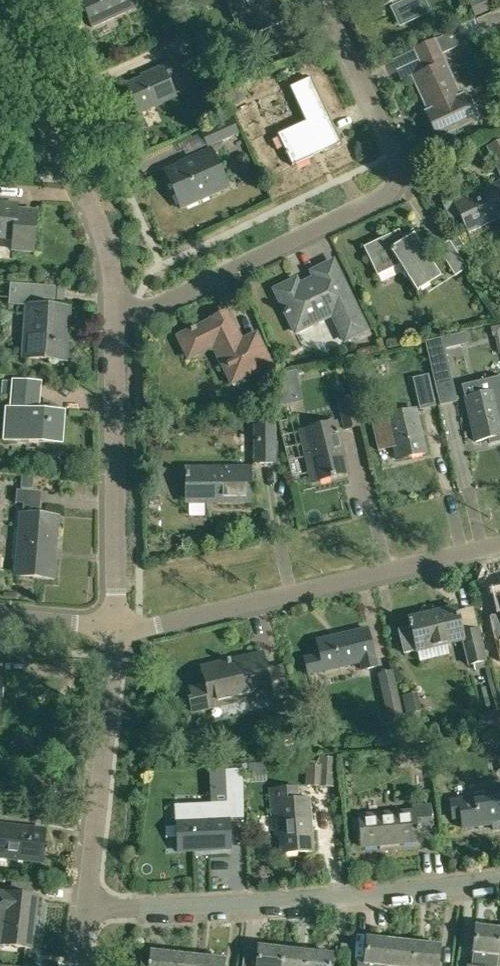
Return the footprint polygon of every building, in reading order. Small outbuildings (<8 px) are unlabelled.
[(92,27),(132,9),(128,0),(80,0),(92,27)] [(377,9),(390,3),(391,6),(390,7),(400,27),(431,13),(425,0),(372,0),(377,9)] [(474,16),(490,9),(486,0),(468,0),(474,16)] [(474,21),(483,43),(499,36),(499,10),(474,21)] [(160,42),(167,58),(195,45),(188,30),(160,42)] [(425,71),(413,76),(429,111),(426,112),(437,137),(473,120),(462,96),(459,97),(439,53),(454,46),(463,43),(457,30),(416,49),(425,71)] [(126,86),(139,114),(175,98),(167,80),(178,75),(173,63),(148,74),(149,76),(126,86)] [(277,135),(291,165),(340,143),(309,77),(288,87),(305,123),(277,135)] [(228,92),(234,104),(246,98),(239,86),(228,92)] [(200,132),(207,148),(238,134),(232,118),(200,132)] [(499,176),(499,140),(486,147),(499,176)] [(165,173),(182,209),(227,188),(211,152),(165,173)] [(467,233),(499,217),(499,182),(453,204),(467,233)] [(34,252),(37,212),(18,211),(18,205),(1,203),(1,205),(0,205),(0,239),(14,240),(13,250),(34,252)] [(398,266),(416,293),(439,279),(412,236),(403,242),(397,231),(362,248),(376,277),(398,266)] [(450,241),(457,253),(466,248),(458,236),(450,241)] [(437,248),(455,276),(467,268),(457,253),(450,241),(449,240),(437,248)] [(332,314),(345,340),(366,330),(333,262),(312,272),(315,278),(299,286),(296,280),(275,290),(295,332),(332,314)] [(10,283),(9,298),(39,300),(40,285),(10,283)] [(24,359),(66,362),(70,308),(28,306),(24,359)] [(221,364),(230,383),(268,364),(254,335),(240,342),(225,314),(178,337),(187,357),(216,343),(225,362),(221,364)] [(437,382),(453,378),(443,335),(426,339),(437,382)] [(412,378),(420,410),(436,406),(428,374),(412,378)] [(466,399),(473,427),(472,427),(476,443),(489,440),(490,444),(499,442),(499,378),(489,381),(492,392),(466,399)] [(13,397),(12,408),(7,407),(4,439),(62,445),(65,412),(39,410),(41,382),(14,380),(14,383),(0,381),(0,396),(13,397)] [(337,399),(344,431),(361,426),(354,395),(337,399)] [(387,417),(397,460),(425,454),(415,411),(387,417)] [(253,425),(253,464),(276,464),(276,424),(253,425)] [(310,457),(316,483),(347,475),(334,424),(299,432),(305,458),(310,457)] [(185,469),(185,504),(250,504),(250,468),(185,469)] [(22,477),(21,490),(33,491),(33,477),(22,477)] [(41,505),(24,504),(18,574),(53,577),(58,517),(40,515),(41,505)] [(463,643),(469,668),(487,663),(479,633),(462,637),(456,610),(409,621),(411,627),(398,630),(404,654),(417,651),(417,654),(419,654),(420,661),(449,654),(447,647),(463,643)] [(489,619),(498,658),(499,658),(499,616),(489,619)] [(303,659),(307,675),(360,662),(362,672),(377,668),(368,629),(316,641),(320,655),(303,659)] [(202,668),(211,707),(270,694),(272,699),(288,696),(281,668),(266,671),(263,655),(202,668)] [(381,689),(388,718),(403,715),(396,685),(381,689)] [(402,696),(406,714),(421,710),(417,693),(402,696)] [(483,736),(499,733),(499,710),(479,714),(483,736)] [(407,715),(413,745),(427,742),(426,738),(434,736),(431,726),(423,728),(420,712),(407,715)] [(283,736),(286,747),(294,744),(292,734),(283,736)] [(305,785),(333,787),(334,766),(335,758),(321,757),(320,765),(307,764),(305,785)] [(228,785),(228,810),(244,809),(244,784),(228,785)] [(281,816),(282,852),(313,851),(311,798),(300,798),(300,787),(270,788),(271,816),(281,816)] [(492,829),(499,828),(499,788),(484,790),(485,795),(449,801),(452,818),(460,816),(462,827),(492,823),(492,829)] [(358,816),(361,846),(416,842),(415,832),(431,831),(429,804),(412,806),(413,811),(358,816)] [(176,821),(177,851),(229,849),(228,818),(176,821)] [(39,865),(43,833),(0,827),(0,859),(39,865)] [(30,948),(35,897),(4,894),(4,895),(0,894),(0,912),(2,912),(0,934),(0,945),(30,948)] [(499,932),(499,930),(476,927),(471,965),(496,965),(499,932)] [(390,941),(367,938),(364,962),(356,962),(355,965),(387,965),(390,941)] [(414,944),(390,941),(387,965),(412,965),(414,944)] [(412,965),(437,965),(440,946),(414,944),(412,965)] [(282,949),(258,947),(256,965),(280,965),(282,949)] [(306,952),(282,949),(280,965),(305,965),(306,952)] [(174,954),(150,952),(149,965),(142,964),(141,965),(173,965),(174,954)] [(305,965),(329,965),(330,954),(306,952),(305,965)] [(198,957),(174,954),(173,965),(197,965),(198,957)] [(222,960),(198,957),(197,965),(222,965),(222,960)]
